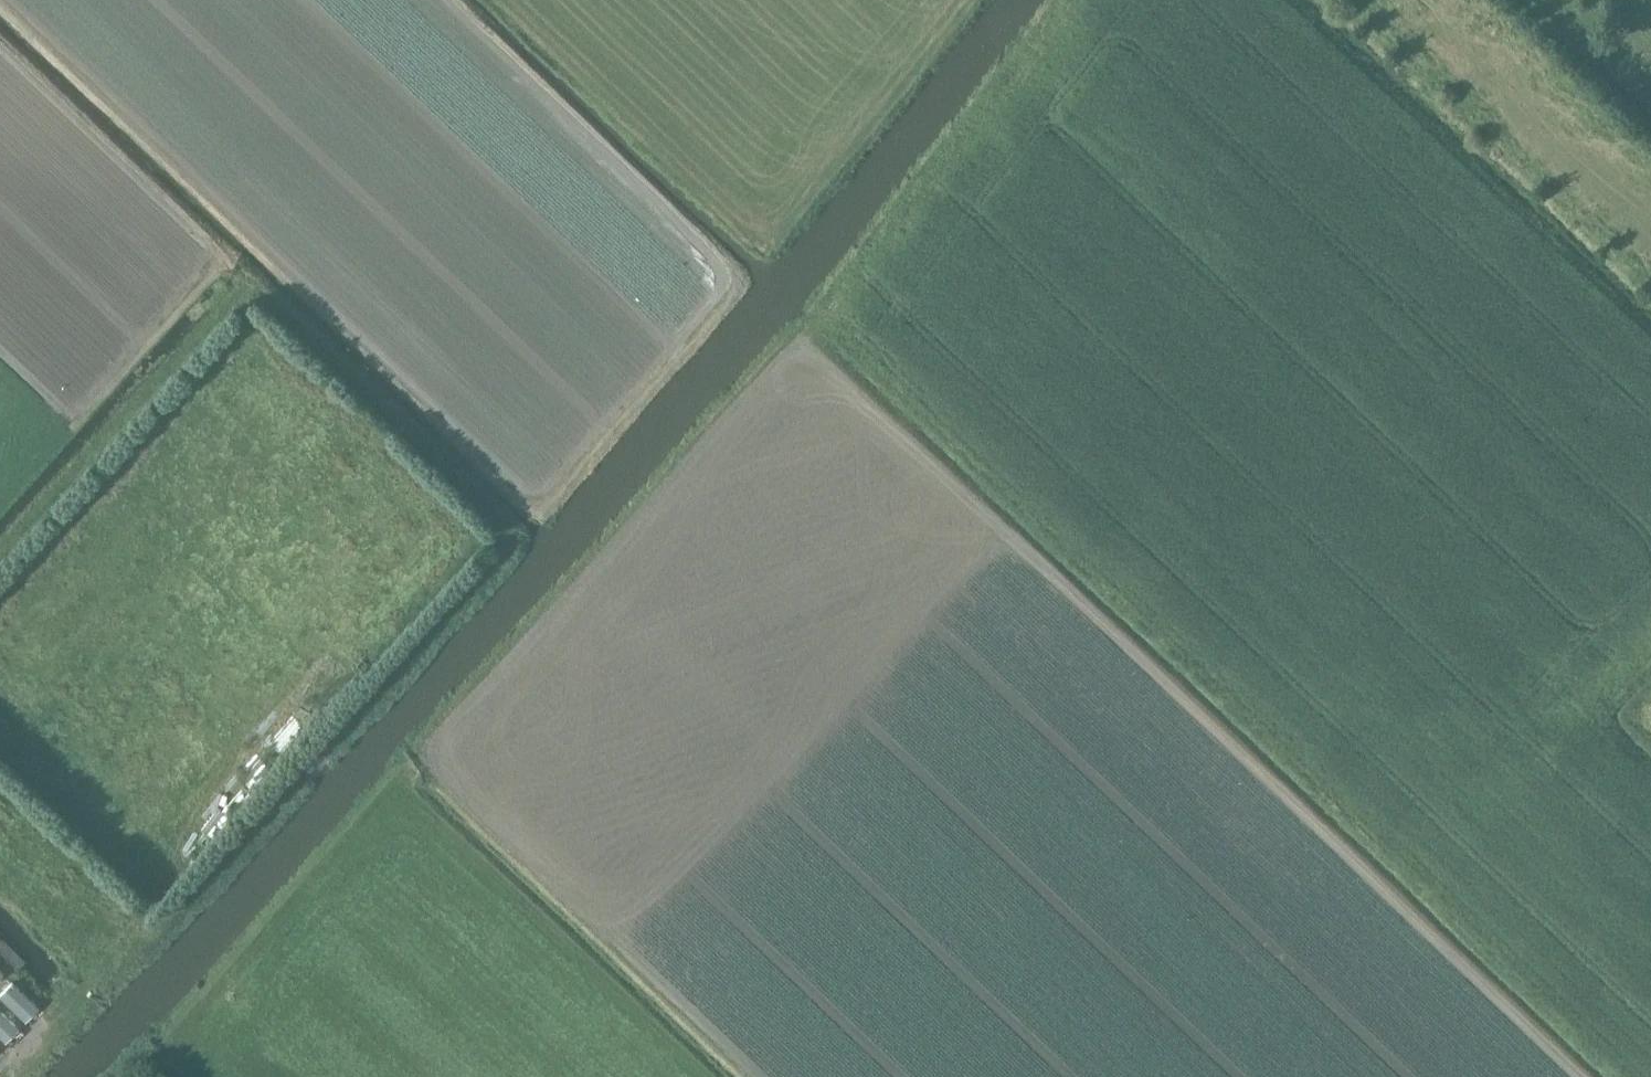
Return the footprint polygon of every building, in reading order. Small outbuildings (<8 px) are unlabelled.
[(38,826),(46,817),(34,806),(26,815),(38,826)] [(91,878),(101,871),(90,858),(81,865),(91,878)] [(63,929),(55,938),(68,951),(77,942),(63,929)] [(5,967),(0,972),(0,996),(24,1017),(40,1000),(5,967)] [(0,996),(0,1029),(7,1036),(24,1017),(0,996)]
